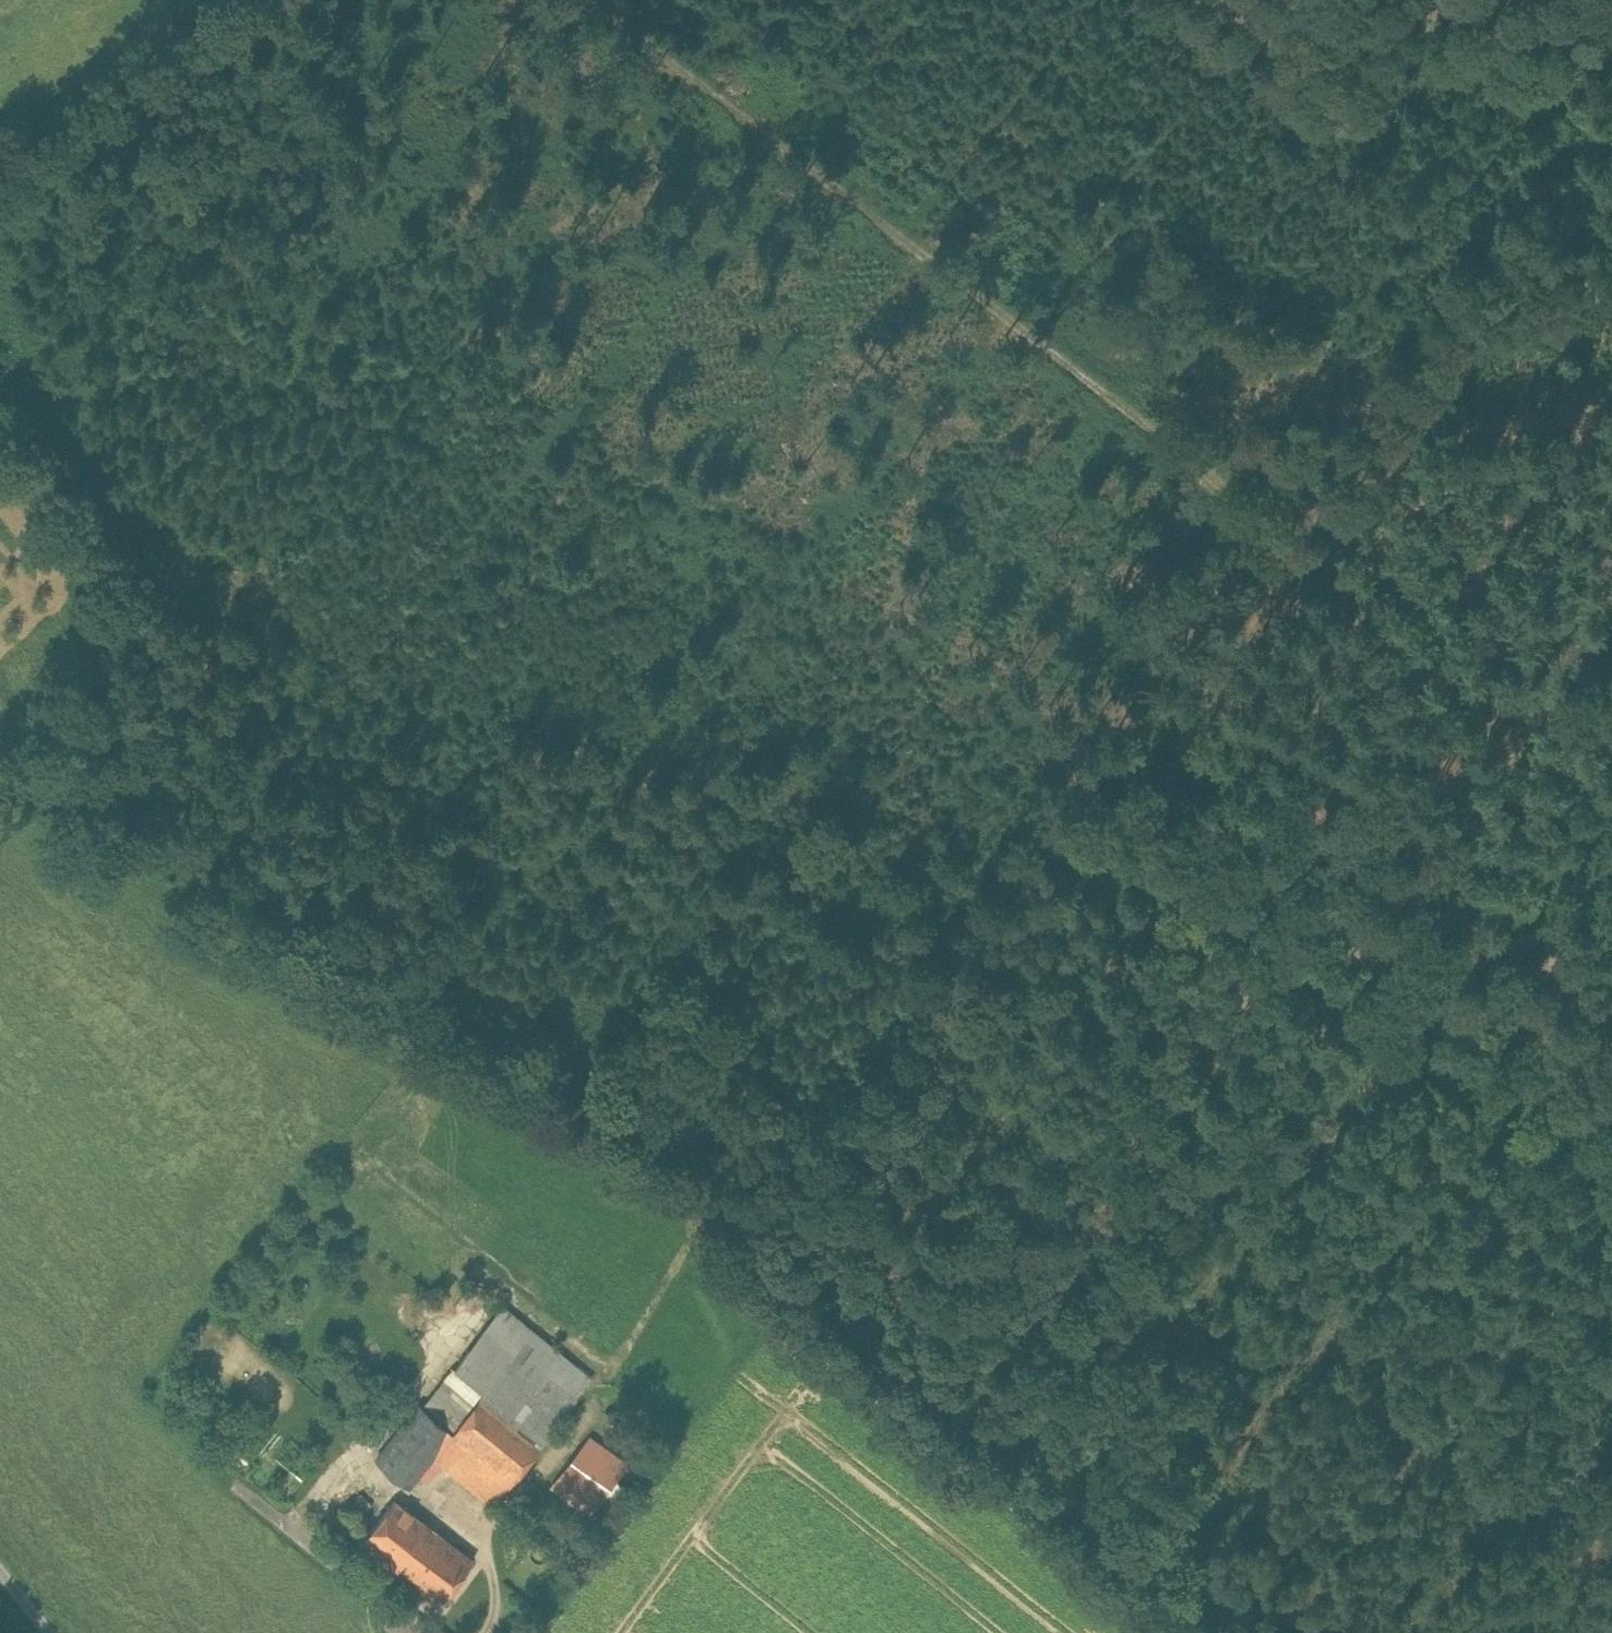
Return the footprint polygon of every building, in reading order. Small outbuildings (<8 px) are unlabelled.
[(590,1379),(501,1307),(470,1349),(498,1372),(541,1406),(557,1385),(575,1398),(590,1379)] [(421,1403),(376,1458),(408,1485),(426,1463),(434,1453),(498,1372),(470,1349),(425,1407),(421,1403)] [(541,1406),(498,1372),(434,1453),(450,1466),(451,1465),(471,1440),(501,1470),(511,1480),(575,1398),(557,1385),(541,1406)] [(501,1470),(471,1440),(451,1465),(483,1492),(501,1470)] [(624,1471),(582,1441),(552,1483),(593,1514),(624,1471)] [(501,1470),(483,1492),(495,1501),(511,1480),(501,1470)] [(395,1498),(353,1551),(389,1579),(400,1565),(430,1525),(395,1498)] [(473,1558),(430,1525),(400,1565),(444,1598),(473,1558)]
